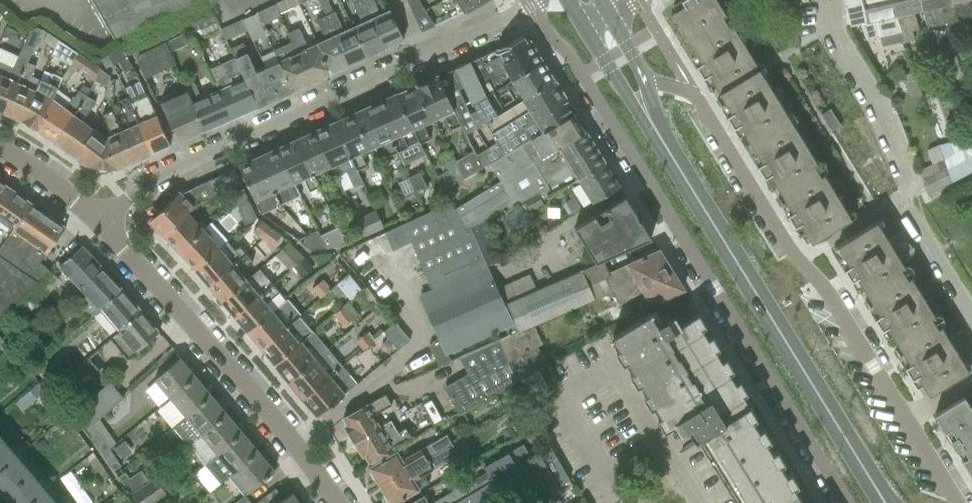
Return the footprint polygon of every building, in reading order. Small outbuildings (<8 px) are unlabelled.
[(115,38),(200,0),(92,0),(115,38)] [(275,3),(280,13),(299,4),(297,0),(283,0),(275,3)] [(325,13),(332,10),(328,0),(319,0),(325,13)] [(352,26),(366,56),(384,48),(363,0),(360,0),(354,3),(352,3),(361,23),(352,26)] [(384,48),(403,39),(390,10),(380,15),(374,0),(363,0),(384,48)] [(422,30),(464,10),(464,11),(482,0),(408,0),(422,30)] [(671,13),(690,44),(729,20),(717,0),(681,0),(684,5),(671,13)] [(901,32),(895,16),(891,0),(844,0),(847,27),(860,24),(866,40),(901,32)] [(927,26),(923,9),(921,0),(891,0),(895,16),(901,32),(904,42),(913,39),(910,30),(927,26)] [(923,9),(927,26),(927,27),(946,22),(948,30),(956,28),(959,27),(949,4),(948,0),(921,0),(923,9)] [(949,4),(959,27),(966,26),(964,17),(971,15),(968,0),(971,0),(948,0),(949,4)] [(275,4),(256,13),(262,25),(281,17),(277,10),(275,4)] [(333,12),(326,16),(348,65),(366,56),(352,26),(344,30),(335,11),(334,12),(333,12)] [(256,13),(242,19),(247,30),(253,41),(266,35),(262,25),(256,13)] [(213,15),(197,23),(203,35),(219,27),(213,15)] [(325,39),(316,43),(330,73),(348,65),(326,16),(316,20),(325,39)] [(247,30),(242,19),(222,29),(227,39),(247,30)] [(690,44),(696,54),(701,62),(696,66),(703,77),(708,74),(719,92),(759,68),(729,20),(690,44)] [(6,26),(2,34),(11,38),(15,30),(6,26)] [(3,112),(26,62),(27,62),(41,30),(36,27),(29,31),(13,67),(12,67),(3,63),(2,66),(0,65),(0,110),(3,112)] [(298,28),(288,32),(292,41),(310,82),(330,73),(316,43),(307,47),(298,28)] [(47,32),(43,42),(53,49),(58,40),(47,32)] [(174,37),(166,41),(171,52),(187,44),(182,34),(174,37)] [(455,67),(455,69),(471,104),(542,61),(529,40),(526,42),(523,36),(455,67)] [(71,66),(79,54),(60,40),(52,56),(71,66)] [(140,54),(137,60),(145,77),(172,63),(174,63),(175,62),(171,52),(166,41),(140,54)] [(282,46),(273,51),(291,91),(310,82),(292,41),(282,46)] [(235,58),(234,58),(257,107),(280,96),(266,67),(256,72),(247,52),(245,53),(242,45),(232,50),(235,58)] [(11,65),(15,54),(0,48),(0,61),(11,65)] [(119,48),(100,58),(100,59),(102,62),(106,68),(125,58),(119,48)] [(273,51),(261,56),(266,67),(280,96),(291,91),(273,51)] [(79,54),(72,64),(94,80),(99,68),(87,60),(79,54)] [(218,65),(210,69),(215,81),(218,89),(231,118),(257,107),(234,58),(218,65)] [(542,61),(471,104),(474,111),(478,109),(481,116),(481,117),(484,123),(554,81),(542,61)] [(26,62),(3,112),(22,120),(35,90),(36,91),(41,80),(31,76),(36,66),(27,62),(26,62)] [(455,67),(439,76),(461,125),(466,136),(468,140),(488,131),(484,123),(481,117),(481,116),(478,109),(474,111),(469,113),(466,105),(459,89),(460,89),(464,87),(455,69),(455,67)] [(94,80),(94,81),(107,86),(110,76),(99,68),(94,80)] [(739,123),(750,142),(790,118),(759,68),(719,92),(731,111),(726,115),(734,127),(739,123)] [(22,120),(37,130),(57,89),(61,80),(62,79),(53,74),(48,83),(41,80),(36,91),(35,90),(22,120)] [(439,76),(419,84),(428,102),(424,104),(431,120),(435,118),(444,115),(451,130),(452,130),(461,125),(439,76)] [(916,77),(904,81),(908,92),(919,87),(916,77)] [(457,160),(455,166),(462,179),(489,162),(503,154),(504,155),(504,156),(509,164),(515,161),(521,170),(522,169),(521,169),(531,163),(532,164),(550,153),(550,152),(559,148),(563,154),(589,138),(584,131),(574,113),(573,112),(554,81),(484,123),(488,131),(468,140),(473,151),(457,160)] [(195,83),(187,87),(188,90),(205,129),(231,118),(218,89),(201,97),(195,83)] [(83,84),(78,90),(86,95),(90,89),(83,84)] [(416,86),(396,94),(413,131),(414,130),(419,142),(420,144),(421,143),(429,139),(430,139),(423,124),(431,120),(424,104),(428,102),(419,84),(416,86)] [(57,89),(37,130),(53,141),(86,95),(78,90),(71,100),(57,89)] [(185,91),(161,102),(170,123),(178,141),(205,129),(188,90),(186,90),(185,91)] [(396,94),(375,104),(397,152),(398,152),(419,142),(414,130),(413,131),(396,94)] [(86,95),(53,141),(70,153),(89,126),(82,120),(95,103),(95,102),(86,95)] [(130,102),(129,102),(152,152),(170,145),(147,95),(130,102)] [(127,97),(117,101),(128,127),(121,130),(134,161),(152,152),(129,102),(130,102),(127,97)] [(375,104),(354,114),(369,147),(379,142),(386,157),(397,152),(375,104)] [(830,109),(821,114),(831,131),(840,125),(834,115),(830,109)] [(105,137),(103,136),(117,168),(134,161),(121,130),(112,110),(102,115),(111,135),(105,137)] [(354,114),(335,123),(357,171),(367,166),(360,151),(369,147),(354,114)] [(769,173),(781,192),(820,167),(790,118),(750,142),(762,161),(757,164),(764,176),(769,173)] [(335,123),(316,131),(331,164),(336,176),(346,172),(347,175),(353,188),(358,185),(362,183),(357,171),(335,123)] [(89,126),(70,153),(99,173),(105,173),(117,168),(103,136),(89,126)] [(316,131),(297,140),(312,173),(331,164),(316,131)] [(969,133),(939,145),(953,179),(971,169),(971,141),(969,133)] [(474,197),(455,209),(465,230),(471,228),(485,221),(494,216),(520,203),(525,200),(538,193),(544,190),(547,197),(567,186),(604,162),(589,138),(563,154),(559,148),(550,152),(550,153),(532,164),(531,163),(521,169),(522,169),(521,170),(515,161),(509,164),(504,156),(504,155),(498,159),(491,164),(501,180),(474,197)] [(297,140),(278,149),(293,181),(303,177),(309,192),(319,187),(312,173),(297,140)] [(278,149),(259,157),(281,204),(281,205),(290,201),(301,196),(294,184),(293,181),(278,149)] [(259,157),(240,166),(248,184),(260,210),(262,213),(271,209),(281,205),(281,204),(259,157)] [(942,160),(919,169),(919,171),(920,172),(928,191),(929,195),(952,184),(942,160)] [(574,197),(565,202),(573,215),(582,210),(603,197),(619,186),(604,162),(567,186),(574,197)] [(455,166),(446,171),(453,184),(462,179),(455,166)] [(820,167),(781,192),(792,210),(787,213),(794,225),(800,222),(812,242),(851,217),(820,167)] [(175,195),(152,217),(152,223),(163,235),(188,211),(195,205),(196,203),(211,197),(222,191),(230,188),(237,205),(248,200),(240,183),(234,169),(207,181),(175,195)] [(436,177),(442,190),(453,184),(446,171),(436,177)] [(421,173),(408,178),(415,193),(427,188),(421,173)] [(415,193),(408,178),(398,183),(404,198),(415,193)] [(10,188),(0,181),(0,203),(10,188)] [(14,230),(12,228),(30,202),(10,188),(0,203),(0,251),(14,230)] [(368,195),(374,209),(386,203),(380,190),(368,195)] [(545,205),(538,193),(525,200),(532,212),(545,205)] [(625,195),(608,206),(575,227),(596,261),(651,237),(625,195)] [(248,200),(237,205),(246,226),(256,218),(248,200)] [(0,251),(0,321),(17,303),(30,291),(37,284),(49,270),(39,262),(46,253),(53,244),(65,227),(30,202),(12,228),(14,230),(0,251)] [(386,232),(385,232),(393,250),(411,242),(424,270),(433,289),(419,295),(438,338),(429,345),(439,366),(451,361),(448,355),(505,329),(509,336),(519,331),(506,304),(498,288),(488,265),(471,228),(465,230),(455,209),(451,202),(450,203),(386,232)] [(376,210),(356,219),(364,236),(384,227),(376,210)] [(188,212),(163,235),(178,251),(203,227),(189,212),(188,211),(188,212)] [(485,221),(471,228),(488,265),(498,263),(499,263),(486,235),(494,232),(492,227),(498,224),(494,216),(485,221)] [(261,221),(253,232),(263,240),(272,228),(261,221)] [(856,277),(868,295),(907,271),(877,221),(837,245),(849,264),(844,268),(851,280),(856,277)] [(203,227),(178,251),(195,269),(221,246),(227,241),(211,222),(204,229),(203,227)] [(337,227),(320,235),(326,248),(331,248),(345,243),(337,227)] [(272,228),(263,240),(273,247),(282,235),(272,228)] [(305,235),(297,239),(310,249),(326,248),(320,235),(317,229),(305,235)] [(221,246),(195,269),(209,285),(246,254),(239,245),(235,249),(227,241),(221,246)] [(102,267),(82,245),(59,266),(80,288),(102,267)] [(296,248),(285,258),(289,263),(286,266),(290,271),(294,267),(295,266),(305,258),(296,248)] [(250,250),(246,254),(251,260),(255,256),(253,254),(250,250)] [(507,303),(506,304),(519,331),(520,332),(534,326),(608,294),(610,298),(614,297),(672,270),(659,250),(610,272),(604,259),(537,290),(507,303)] [(246,254),(209,285),(214,291),(222,301),(247,280),(240,271),(252,261),(251,260),(246,254)] [(295,266),(294,267),(301,277),(312,267),(305,258),(295,266)] [(78,303),(91,317),(100,309),(123,289),(102,267),(80,288),(86,295),(78,303)] [(247,280),(222,301),(235,317),(273,285),(272,284),(266,277),(259,270),(255,273),(247,280)] [(684,289),(672,270),(614,297),(621,307),(628,304),(632,313),(684,289)] [(887,326),(898,344),(938,320),(907,271),(868,295),(879,314),(874,317),(882,329),(887,326)] [(348,274),(336,284),(350,301),(362,291),(348,274)] [(529,274),(498,288),(506,304),(507,303),(537,290),(529,274)] [(322,279),(312,289),(320,298),(330,289),(322,279)] [(273,285),(235,317),(248,332),(273,311),(286,300),(279,293),(273,285)] [(100,309),(99,310),(99,311),(102,314),(117,331),(118,330),(119,329),(141,310),(123,289),(100,309)] [(30,291),(17,303),(27,314),(40,302),(30,291)] [(348,302),(333,314),(344,326),(358,313),(348,302)] [(742,392),(728,370),(726,371),(721,363),(723,362),(714,348),(712,349),(707,341),(709,340),(700,325),(698,327),(694,319),(696,318),(694,316),(680,325),(674,315),(658,326),(652,315),(668,305),(667,303),(612,336),(669,427),(675,423),(682,433),(688,429),(696,441),(702,438),(743,502),(796,502),(797,502),(798,502),(799,502),(798,500),(802,498),(793,484),(789,486),(787,483),(791,481),(779,462),(775,464),(773,460),(777,458),(765,439),(762,441),(760,438),(763,436),(752,417),(748,419),(746,416),(747,415),(744,410),(751,407),(742,392)] [(65,305),(56,314),(65,323),(74,314),(65,305)] [(248,332),(261,348),(299,316),(292,308),(280,319),(273,311),(248,332)] [(141,310),(118,330),(126,340),(118,347),(128,358),(159,332),(155,327),(141,310)] [(261,348),(275,363),(313,331),(300,315),(299,316),(261,348)] [(938,320),(898,344),(909,363),(904,366),(912,378),(917,375),(929,394),(968,370),(938,320)] [(383,332),(398,350),(410,339),(395,321),(383,332)] [(509,336),(499,340),(509,362),(537,346),(542,344),(534,326),(520,332),(519,331),(509,336)] [(313,331),(275,363),(289,381),(317,358),(328,349),(321,340),(313,331)] [(368,332),(357,341),(363,348),(374,339),(368,332)] [(469,374),(444,388),(459,414),(548,363),(537,346),(509,362),(499,340),(498,339),(459,356),(469,374)] [(317,358),(289,381),(304,398),(342,366),(335,357),(328,349),(317,358)] [(155,378),(171,397),(195,377),(179,358),(155,378)] [(51,366),(41,373),(51,385),(60,377),(51,366)] [(342,366),(304,398),(319,416),(357,384),(342,366)] [(171,397),(186,416),(211,395),(195,377),(171,397)] [(81,395),(68,406),(73,412),(74,412),(87,428),(115,404),(123,397),(111,381),(102,388),(86,401),(81,395)] [(39,382),(15,402),(22,411),(46,391),(39,382)] [(390,402),(385,393),(343,418),(347,425),(345,426),(354,442),(381,427),(402,414),(394,399),(390,402)] [(186,416),(174,426),(190,445),(202,435),(227,414),(211,395),(186,416)] [(934,415),(957,452),(963,448),(968,456),(962,459),(971,476),(971,409),(964,397),(934,415)] [(369,463),(412,438),(434,425),(421,403),(402,414),(381,427),(354,442),(363,457),(364,456),(369,463)] [(190,445),(205,464),(218,453),(242,433),(227,414),(202,435),(190,445)] [(91,436),(102,453),(110,447),(99,431),(91,436)] [(221,482),(234,472),(258,452),(242,433),(218,453),(205,464),(221,482)] [(389,457),(371,467),(374,471),(372,473),(375,479),(379,480),(383,486),(418,465),(427,460),(439,453),(453,445),(452,444),(447,435),(436,441),(418,451),(403,459),(399,452),(389,457)] [(5,494),(31,474),(18,458),(2,439),(0,441),(0,488),(5,494)] [(123,441),(113,448),(121,458),(130,452),(123,441)] [(383,486),(386,493),(385,496),(388,501),(392,502),(396,502),(411,495),(418,491),(420,490),(429,485),(428,483),(426,479),(424,475),(433,470),(432,469),(458,454),(453,445),(439,453),(427,460),(418,465),(383,486)] [(110,447),(102,453),(113,470),(121,465),(110,447)] [(561,485),(570,480),(550,447),(517,466),(475,491),(454,502),(524,502),(561,485)] [(258,452),(234,472),(250,491),(274,471),(258,452)] [(475,491),(517,466),(509,452),(484,467),(486,471),(469,481),(468,478),(453,487),(455,490),(441,498),(437,490),(426,497),(425,495),(411,502),(454,502),(475,491)] [(125,472),(120,476),(131,493),(133,492),(136,490),(125,472)] [(51,497),(44,489),(46,488),(46,487),(40,480),(39,480),(39,481),(37,482),(31,474),(5,494),(12,502),(56,502),(51,497)] [(137,502),(153,502),(167,494),(156,477),(136,490),(133,492),(131,493),(137,502)] [(292,493),(277,502),(298,502),(292,493)] [(245,495),(234,502),(251,502),(245,495)]
